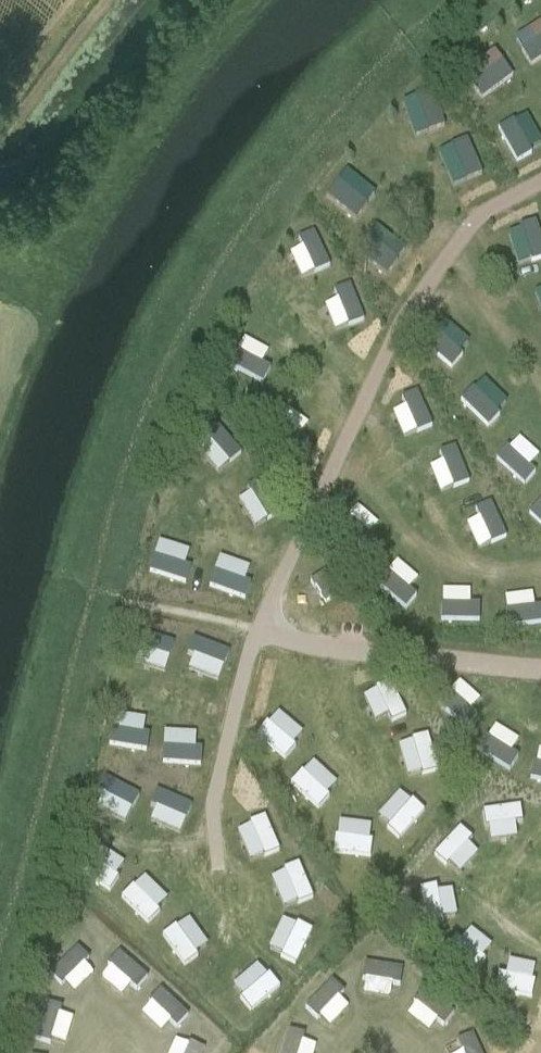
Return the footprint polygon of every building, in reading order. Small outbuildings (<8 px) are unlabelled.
[(532,65),(540,60),(540,24),(516,37),(532,65)] [(483,99),(515,77),(497,51),(465,73),(483,99)] [(417,97),(403,102),(416,136),(429,131),(417,97)] [(518,160),(540,148),(540,137),(528,113),(501,127),(518,160)] [(439,151),(454,186),(485,173),(469,138),(439,151)] [(328,194),(357,218),(378,192),(348,169),(328,194)] [(517,264),(540,259),(540,226),(540,222),(509,229),(517,264)] [(379,226),(359,251),(387,273),(407,247),(379,226)] [(317,233),(289,246),(303,277),(332,264),(317,233)] [(338,300),(328,302),(335,329),(364,322),(355,283),(335,288),(338,300)] [(427,345),(452,367),(473,343),(448,321),(427,345)] [(265,384),(273,369),(263,364),(271,351),(246,337),(230,364),(265,384)] [(489,425),(510,402),(484,377),(463,400),(489,425)] [(391,406),(406,438),(434,424),(419,393),(391,406)] [(290,409),(282,419),(302,434),(310,424),(290,409)] [(278,439),(297,451),(306,437),(287,425),(278,439)] [(499,459),(524,482),(540,462),(540,454),(520,435),(499,459)] [(441,451),(444,460),(432,465),(441,492),(471,481),(458,445),(441,451)] [(478,507),(481,517),(469,521),(478,547),(507,538),(495,502),(478,507)] [(532,512),(540,522),(540,503),(532,512)] [(351,515),(372,533),(380,523),(359,505),(351,515)] [(361,539),(368,531),(353,519),(346,527),(361,539)] [(397,561),(390,573),(414,586),(420,575),(397,561)] [(389,572),(378,586),(408,608),(418,594),(389,572)] [(445,621),(481,620),(481,603),(472,603),(472,588),(444,589),(445,621)] [(540,623),(540,604),(537,604),(535,592),(506,596),(511,627),(540,623)] [(272,706),(249,715),(256,736),(299,720),(286,685),(267,692),(272,706)] [(470,687),(455,703),(468,716),(484,700),(470,687)] [(383,693),(356,708),(363,720),(390,705),(383,693)] [(201,756),(221,749),(205,701),(184,708),(201,756)] [(473,749),(498,720),(487,710),(462,738),(473,749)] [(384,761),(409,749),(412,757),(434,746),(422,720),(375,742),(384,761)] [(282,765),(289,777),(323,756),(316,744),(282,765)] [(540,788),(540,757),(539,753),(506,773),(515,788),(523,783),(530,794),(540,788)] [(319,810),(329,802),(319,788),(297,804),(333,856),(345,848),(319,810)] [(458,829),(469,843),(477,837),(485,847),(507,830),(489,806),(458,829)] [(342,830),(351,843),(376,826),(367,813),(342,830)] [(241,866),(250,879),(286,853),(277,841),(241,866)] [(146,859),(129,875),(142,888),(134,896),(158,921),(183,898),(146,859)] [(303,860),(260,887),(270,904),(299,887),(310,904),(325,894),(303,860)] [(197,905),(155,936),(165,949),(207,919),(197,905)] [(357,983),(387,945),(371,933),(341,970),(357,983)] [(232,977),(210,1001),(221,1011),(243,988),(232,977)] [(392,1006),(405,1018),(432,989),(419,977),(392,1006)]
